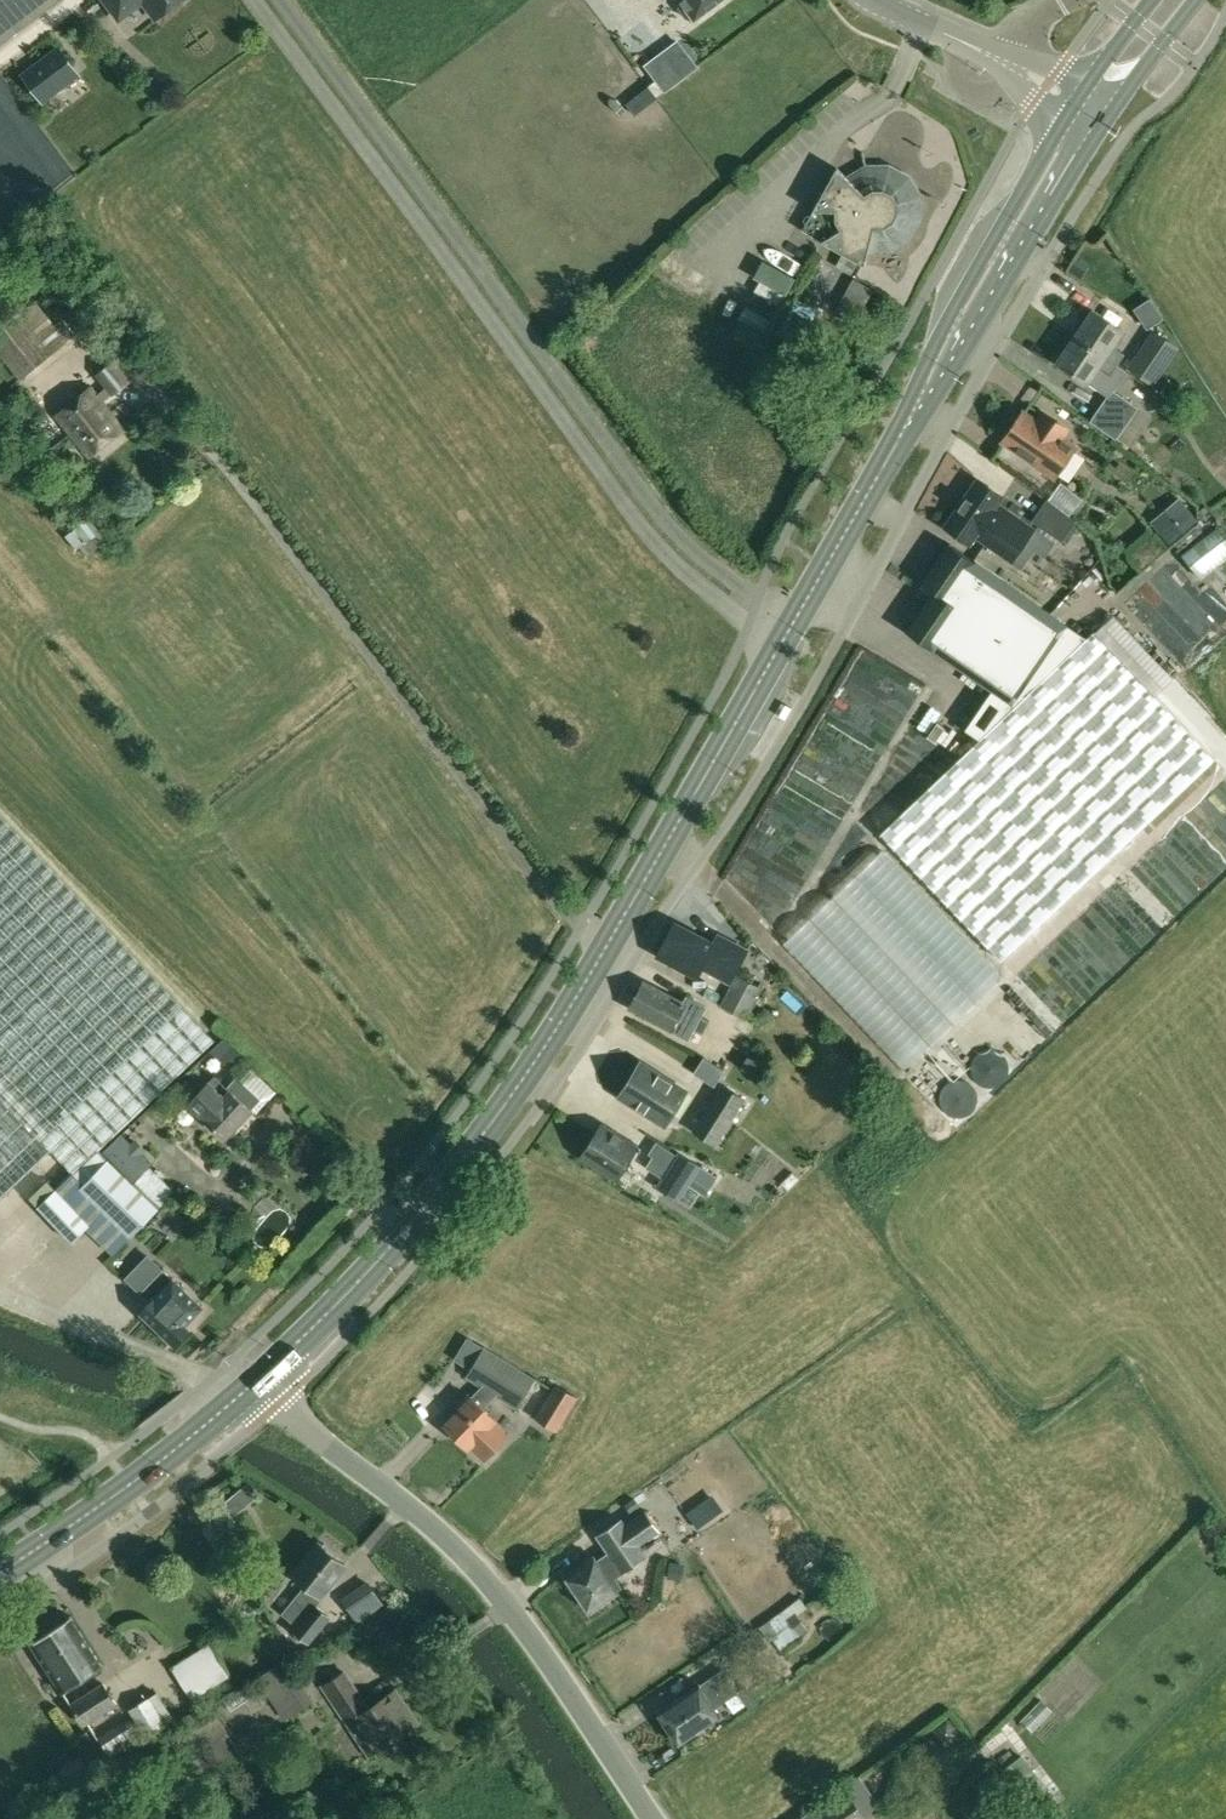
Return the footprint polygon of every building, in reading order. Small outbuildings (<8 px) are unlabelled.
[(60,0),(0,0),(0,45),(60,0)] [(120,19),(121,19),(118,14),(137,0),(105,0),(120,19)] [(156,19),(182,0),(142,0),(156,19)] [(683,3),(680,5),(680,9),(686,18),(690,19),(693,17),(695,20),(721,0),(680,0),(683,3)] [(59,49),(23,75),(42,101),(55,91),(50,85),(73,68),(59,49)] [(662,51),(645,64),(665,91),(682,79),(662,51)] [(838,168),(814,211),(815,211),(837,210),(837,221),(840,225),(842,229),(823,241),(866,265),(869,253),(869,251),(892,251),(912,239),(923,219),(923,196),(911,177),(891,166),(868,166),(864,152),(863,152),(868,169),(850,179),(844,173),(839,168),(838,168)] [(857,316),(871,290),(854,281),(840,306),(857,316)] [(20,379),(68,339),(55,323),(36,299),(15,316),(0,329),(0,354),(20,379)] [(0,301),(0,329),(15,316),(2,300),(0,301)] [(1093,310),(1075,336),(1117,364),(1124,355),(1112,347),(1123,331),(1093,310)] [(63,316),(55,323),(68,339),(76,333),(63,316)] [(1153,330),(1129,367),(1153,383),(1177,346),(1153,330)] [(1075,336),(1057,361),(1088,382),(1099,390),(1117,364),(1075,336)] [(115,359),(96,374),(111,395),(131,379),(115,359)] [(90,386),(57,413),(90,454),(123,428),(90,386)] [(1107,396),(1090,420),(1115,439),(1134,413),(1138,407),(1112,389),(1107,396)] [(1023,412),(1003,441),(1032,461),(1053,475),(1073,447),(1068,443),(1060,438),(1067,428),(1042,411),(1036,421),(1023,412)] [(977,478),(945,525),(971,543),(976,536),(1012,561),(1034,528),(998,503),(1003,496),(977,478)] [(1178,500),(1151,523),(1170,545),(1197,523),(1178,500)] [(1049,504),(1035,523),(1063,543),(1077,524),(1049,504)] [(91,518),(67,536),(76,548),(80,545),(87,554),(102,542),(96,533),(100,530),(91,518)] [(1181,555),(1201,579),(1225,560),(1225,538),(1217,527),(1181,555)] [(931,597),(907,632),(933,650),(933,649),(962,669),(962,670),(992,691),(996,693),(1015,706),(1086,638),(976,562),(950,544),(923,584),(935,592),(931,597)] [(1114,616),(1096,633),(1155,695),(1173,678),(1114,616)] [(980,739),(881,833),(1002,961),(1215,759),(1155,695),(1096,633),(1094,631),(1090,635),(1086,638),(1015,706),(980,739)] [(870,678),(884,656),(863,643),(849,665),(870,678)] [(52,1150),(73,1175),(57,1189),(64,1196),(70,1203),(74,1199),(83,1190),(80,1187),(108,1160),(99,1149),(215,1040),(0,811),(0,1199),(52,1150)] [(675,924),(658,955),(698,976),(703,967),(731,982),(736,973),(748,950),(717,934),(712,943),(675,924)] [(732,983),(721,1005),(746,1018),(762,987),(736,973),(731,982),(732,983)] [(644,982),(630,1007),(671,1029),(671,1027),(689,1037),(693,1029),(703,1034),(710,1020),(701,1015),(705,1006),(686,996),(683,1002),(644,982)] [(748,1056),(742,1068),(757,1076),(763,1064),(748,1056)] [(724,1069),(705,1058),(696,1073),(715,1084),(724,1069)] [(641,1063),(620,1096),(665,1124),(686,1091),(641,1063)] [(215,1075),(190,1102),(226,1135),(251,1108),(261,1097),(240,1077),(229,1088),(215,1075)] [(722,1083),(692,1130),(716,1146),(746,1099),(722,1083)] [(603,1125),(582,1157),(616,1179),(636,1146),(603,1125)] [(120,1134),(105,1150),(137,1182),(150,1169),(153,1166),(141,1154),(146,1149),(138,1141),(133,1146),(120,1134)] [(653,1156),(646,1167),(662,1178),(657,1186),(659,1188),(657,1192),(676,1204),(679,1200),(690,1185),(706,1195),(717,1177),(678,1152),(676,1155),(669,1165),(653,1156)] [(108,1160),(80,1187),(83,1190),(130,1237),(159,1207),(109,1158),(108,1160)] [(150,1169),(137,1182),(163,1207),(176,1193),(150,1169)] [(50,1182),(32,1198),(39,1205),(56,1188),(50,1182)] [(56,1188),(39,1205),(71,1241),(86,1227),(89,1224),(70,1203),(64,1196),(57,1189),(56,1188)] [(163,1267),(140,1292),(152,1303),(142,1313),(175,1345),(190,1329),(185,1324),(203,1304),(163,1267)] [(461,1410),(446,1425),(468,1446),(471,1443),(486,1457),(507,1435),(492,1421),(495,1418),(483,1407),(495,1394),(516,1408),(534,1379),(484,1348),(467,1377),(482,1386),(472,1397),(470,1395),(458,1407),(461,1410)] [(556,1384),(543,1407),(564,1419),(577,1396),(556,1384)] [(245,1483),(233,1493),(244,1506),(256,1496),(245,1483)] [(635,1497),(625,1504),(631,1512),(641,1505),(635,1497)] [(713,1497),(687,1515),(697,1528),(722,1510),(713,1497)] [(592,1559),(568,1575),(590,1608),(615,1592),(613,1589),(620,1584),(614,1575),(646,1554),(639,1543),(658,1531),(645,1511),(624,1524),(621,1520),(599,1535),(610,1552),(595,1562),(592,1559)] [(292,1601),(282,1616),(299,1628),(295,1633),(309,1643),(328,1616),(314,1606),(330,1583),(328,1581),(341,1562),(328,1553),(330,1551),(319,1543),(317,1545),(314,1543),(291,1576),(303,1585),(292,1601)] [(670,1562),(667,1578),(677,1580),(680,1564),(670,1562)] [(797,1602),(783,1611),(788,1619),(802,1610),(808,1606),(803,1598),(797,1602)] [(828,1630),(838,1620),(826,1608),(815,1618),(828,1630)] [(783,1611),(761,1627),(770,1640),(773,1638),(782,1650),(801,1637),(788,1619),(783,1611)] [(71,1616),(31,1643),(62,1689),(102,1663),(71,1616)] [(759,1631),(732,1648),(741,1662),(768,1644),(759,1631)] [(210,1642),(172,1666),(181,1680),(193,1699),(229,1676),(210,1642)] [(276,1666),(257,1678),(285,1720),(304,1707),(276,1666)] [(723,1669),(661,1711),(681,1740),(718,1714),(714,1708),(738,1692),(723,1669)] [(344,1671),(325,1686),(368,1754),(418,1724),(396,1689),(369,1707),(344,1671)] [(104,1683),(71,1703),(85,1726),(117,1706),(104,1683)] [(746,1686),(738,1692),(746,1704),(750,1709),(758,1703),(746,1686)] [(160,1692),(130,1711),(145,1734),(174,1717),(160,1692)] [(130,1716),(98,1737),(111,1756),(141,1736),(130,1716)] [(156,1739),(110,1767),(125,1793),(172,1765),(156,1739)] [(1007,1749),(995,1758),(1004,1769),(1016,1760),(1007,1749)] [(1004,1769),(1043,1818),(1059,1818),(1065,1814),(1020,1757),(1016,1760),(1004,1769)] [(78,1758),(60,1769),(72,1790),(91,1778),(78,1758)] [(818,1808),(826,1818),(867,1818),(881,1809),(859,1779),(818,1808)] [(973,1810),(979,1818),(995,1818),(983,1803),(973,1810)]
